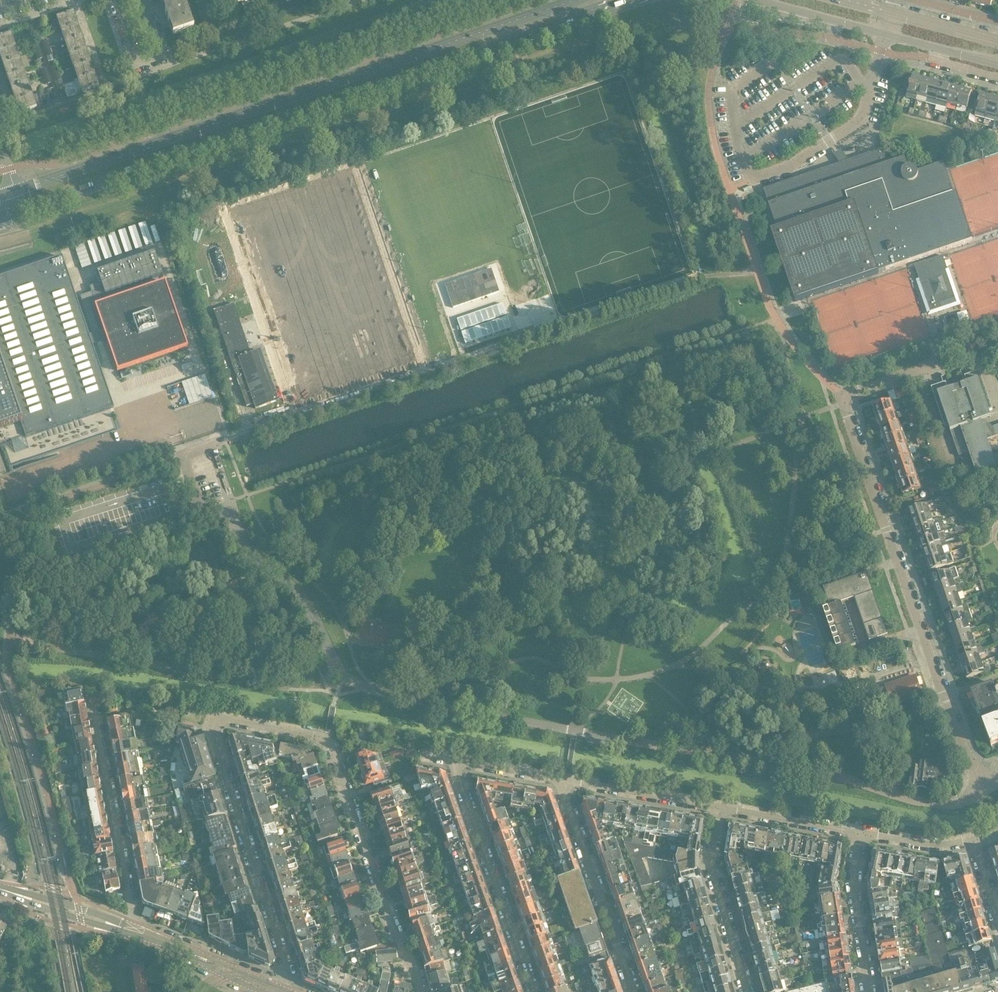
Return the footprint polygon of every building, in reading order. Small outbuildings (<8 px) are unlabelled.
[(184,0),(169,0),(161,3),(172,36),(193,29),(184,0)] [(56,17),(61,30),(78,24),(73,11),(56,17)] [(78,24),(61,30),(65,43),(82,37),(78,24)] [(15,46),(11,33),(0,37),(0,51),(15,46)] [(82,37),(65,43),(69,55),(86,49),(82,37)] [(0,51),(0,57),(2,64),(20,58),(15,46),(0,51)] [(86,49),(69,55),(73,67),(90,61),(86,49)] [(20,58),(2,64),(7,76),(24,70),(20,58)] [(90,61),(73,67),(77,80),(95,74),(90,61)] [(24,70),(7,76),(11,88),(28,83),(24,70)] [(95,74),(77,80),(82,92),(99,86),(95,74)] [(907,93),(918,96),(922,79),(912,76),(907,93)] [(932,81),(922,79),(918,96),(927,98),(932,81)] [(936,106),(942,84),(932,81),(927,98),(926,103),(936,106)] [(28,83),(11,88),(15,101),(32,95),(28,83)] [(946,109),(947,104),(952,87),(942,84),(936,106),(946,109)] [(962,89),(952,87),(947,104),(957,106),(962,89)] [(972,92),(962,89),(957,106),(967,109),(972,92)] [(985,119),(991,97),(981,94),(975,116),(985,119)] [(32,95),(15,101),(19,114),(37,108),(32,95)] [(997,109),(997,99),(991,97),(985,119),(995,122),(997,109)] [(833,171),(832,167),(764,190),(778,230),(772,232),(795,302),(816,295),(973,241),(956,193),(954,194),(943,164),(918,173),(917,172),(917,171),(916,170),(915,169),(913,168),(912,168),(911,168),(909,168),(908,168),(905,159),(888,164),(882,149),(872,153),(873,155),(851,162),(849,161),(833,171)] [(198,234),(201,244),(212,241),(210,231),(198,234)] [(91,292),(80,296),(93,334),(99,332),(88,300),(162,275),(154,252),(97,271),(101,283),(90,287),(91,292)] [(955,298),(953,291),(951,291),(945,274),(943,275),(942,272),(948,270),(943,256),(915,265),(931,313),(942,309),(940,303),(950,299),(950,300),(955,298)] [(10,472),(59,456),(60,455),(58,451),(69,447),(121,429),(113,408),(92,345),(102,342),(107,340),(117,371),(187,347),(165,282),(95,306),(103,330),(99,332),(93,334),(88,335),(62,257),(45,263),(34,266),(0,278),(0,444),(10,472)] [(207,281),(218,277),(213,264),(202,268),(207,281)] [(208,290),(212,302),(225,298),(221,286),(208,290)] [(248,346),(236,310),(234,304),(225,307),(226,308),(222,310),(222,308),(214,311),(246,407),(250,406),(249,404),(253,403),(255,408),(255,409),(271,404),(271,403),(275,402),(258,352),(254,353),(248,355),(246,349),(248,348),(248,346)] [(931,388),(944,426),(948,425),(959,456),(969,453),(978,478),(997,471),(987,440),(997,436),(997,425),(993,427),(983,420),(991,417),(989,411),(993,410),(991,404),(987,394),(980,372),(968,376),(965,377),(962,378),(964,382),(950,387),(949,382),(946,383),(944,384),(931,388)] [(895,393),(897,399),(908,395),(906,389),(895,393)] [(874,413),(876,418),(896,411),(893,401),(882,404),(881,402),(873,405),(875,412),(874,413)] [(896,411),(876,418),(878,424),(880,425),(881,429),(900,422),(896,411)] [(900,422),(881,429),(883,433),(882,435),(883,440),(904,433),(900,422)] [(904,433),(883,440),(885,446),(887,446),(889,451),(908,444),(904,433)] [(908,444),(889,451),(890,455),(889,456),(891,462),(911,455),(908,444)] [(911,455),(891,462),(893,468),(895,468),(896,473),(915,466),(911,455)] [(960,469),(972,465),(970,461),(959,465),(960,469)] [(915,466),(896,473),(898,477),(896,478),(899,484),(919,477),(915,466)] [(919,477),(899,484),(900,489),(902,490),(904,496),(913,493),(912,492),(922,488),(919,477)] [(941,491),(939,485),(928,488),(930,495),(941,491)] [(909,509),(912,520),(931,513),(928,507),(933,505),(932,501),(909,509)] [(931,513),(912,520),(916,530),(939,522),(938,519),(933,520),(931,513)] [(939,522),(916,530),(919,540),(938,534),(935,527),(940,525),(939,522)] [(946,542),(945,539),(943,533),(938,534),(919,540),(923,550),(946,542)] [(946,542),(923,550),(926,561),(944,554),(942,547),(947,546),(946,542)] [(944,554),(926,561),(930,571),(953,563),(952,560),(947,561),(944,554)] [(958,578),(956,571),(955,568),(932,576),(935,586),(953,580),(958,578)] [(856,647),(841,603),(855,599),(870,642),(888,636),(888,635),(869,580),(867,574),(824,589),(830,608),(829,608),(830,611),(829,611),(829,610),(824,612),(826,619),(831,617),(832,616),(834,621),(833,622),(833,621),(828,623),(830,630),(835,628),(835,627),(836,627),(838,632),(836,632),(836,631),(831,633),(834,640),(839,638),(838,638),(839,637),(841,642),(840,643),(840,642),(835,644),(837,651),(842,649),(842,648),(843,648),(844,651),(856,647)] [(953,580),(935,586),(939,597),(962,589),(961,585),(956,587),(953,580)] [(962,589),(939,597),(942,607),(960,601),(958,594),(963,592),(962,589)] [(960,601),(942,607),(946,617),(969,609),(968,606),(963,607),(960,601)] [(972,619),(970,612),(969,609),(946,617),(949,627),(967,621),(972,619)] [(810,621),(800,623),(802,637),(812,636),(810,621)] [(967,621),(949,627),(953,637),(976,629),(975,626),(970,628),(967,621)] [(976,629),(953,637),(956,648),(974,641),(972,634),(977,633),(976,629)] [(974,641),(956,648),(960,658),(983,650),(982,647),(977,648),(974,641)] [(858,654),(856,649),(845,653),(847,658),(858,654)] [(983,650),(960,658),(963,668),(981,662),(979,655),(984,653),(983,650)] [(981,662),(963,668),(967,679),(990,671),(989,667),(984,669),(981,662)] [(827,673),(830,683),(839,680),(837,671),(827,673)] [(921,695),(915,676),(886,686),(893,705),(921,695)] [(39,690),(39,686),(39,685),(41,685),(41,682),(27,681),(27,685),(30,685),(30,691),(37,691),(37,695),(44,695),(44,690),(39,690)] [(997,697),(997,689),(997,690),(996,691),(992,683),(971,691),(981,718),(981,724),(983,724),(991,745),(997,742),(997,698),(997,697)] [(84,702),(82,696),(83,695),(83,692),(81,691),(81,690),(71,692),(70,691),(69,690),(65,691),(64,692),(64,693),(62,693),(64,701),(58,702),(59,707),(84,702)] [(86,715),(85,710),(86,709),(85,705),(84,704),(84,703),(67,706),(68,713),(62,714),(63,720),(86,715)] [(133,730),(131,718),(128,719),(128,715),(125,714),(106,718),(108,728),(107,729),(108,732),(109,733),(110,734),(133,730)] [(69,720),(71,732),(89,729),(89,728),(90,727),(89,723),(87,722),(86,716),(69,720)] [(226,816),(200,735),(195,736),(195,735),(194,735),(192,731),(178,728),(175,743),(179,744),(192,785),(185,788),(190,803),(191,803),(196,821),(204,820),(226,816)] [(89,729),(71,732),(73,743),(91,740),(90,735),(91,734),(90,730),(89,729)] [(133,730),(110,734),(110,735),(109,737),(110,740),(111,741),(112,746),(136,741),(133,730)] [(351,742),(347,732),(340,734),(344,744),(351,742)] [(248,748),(245,740),(240,739),(240,737),(236,737),(236,738),(231,737),(228,740),(233,758),(243,755),(245,754),(244,750),(248,748)] [(265,764),(258,742),(245,740),(248,748),(252,761),(257,760),(259,766),(265,764)] [(72,744),(75,757),(94,754),(94,753),(95,752),(94,748),(92,747),(91,741),(72,744)] [(136,741),(112,746),(113,751),(112,752),(113,755),(114,756),(114,757),(138,753),(136,741)] [(271,744),(258,742),(265,764),(265,765),(276,762),(275,758),(271,744)] [(280,746),(271,744),(275,758),(279,757),(279,756),(281,746),(280,746)] [(302,750),(281,746),(279,756),(290,758),(292,763),(295,762),(311,756),(309,751),(303,753),(302,750)] [(403,749),(390,754),(392,759),(405,755),(403,749)] [(367,752),(356,756),(358,760),(356,761),(358,766),(359,766),(361,769),(383,762),(381,756),(377,757),(368,754),(367,752)] [(138,753),(114,757),(114,759),(114,760),(114,763),(115,764),(116,769),(140,764),(138,753)] [(94,754),(75,757),(77,770),(96,766),(95,761),(96,759),(95,756),(94,755),(94,754)] [(899,770),(905,771),(907,755),(900,754),(899,770)] [(243,755),(233,758),(240,779),(258,774),(256,768),(252,769),(250,764),(246,765),(243,755)] [(312,756),(311,756),(295,762),(299,773),(316,767),(312,756)] [(52,762),(54,774),(61,772),(59,761),(52,762)] [(921,761),(920,768),(918,787),(927,788),(930,762),(921,761)] [(161,773),(165,772),(169,771),(169,770),(168,762),(160,763),(161,773)] [(389,780),(383,762),(361,769),(362,774),(361,775),(363,780),(364,780),(366,784),(374,782),(375,785),(389,780)] [(140,764),(116,769),(117,774),(116,775),(117,779),(118,779),(119,781),(142,776),(140,764)] [(96,766),(77,770),(80,781),(98,778),(97,773),(98,772),(97,768),(96,768),(96,766)] [(909,766),(908,771),(911,771),(910,786),(918,787),(920,768),(909,766)] [(319,777),(318,774),(319,773),(318,769),(316,768),(316,767),(299,773),(302,783),(319,777)] [(417,771),(416,770),(416,775),(420,789),(426,788),(427,789),(432,788),(429,773),(423,772),(422,770),(418,769),(417,771)] [(437,774),(429,773),(432,788),(434,792),(449,787),(444,773),(438,772),(437,774)] [(405,783),(416,780),(414,773),(403,777),(405,783)] [(258,774),(240,779),(243,789),(270,781),(268,777),(259,779),(258,774)] [(142,776),(119,781),(121,792),(145,788),(142,776)] [(323,785),(322,781),(321,781),(319,777),(302,783),(306,793),(323,787),(322,787),(323,785)] [(100,791),(99,786),(100,784),(100,781),(98,780),(98,778),(80,781),(76,782),(79,795),(100,791)] [(264,795),(262,789),(271,786),(270,781),(243,789),(247,800),(264,795)] [(476,792),(478,798),(491,794),(492,794),(494,784),(477,781),(474,785),(475,790),(476,790),(476,792)] [(511,798),(513,788),(505,786),(504,784),(501,784),(499,785),(494,784),(492,794),(494,795),(494,801),(501,802),(502,797),(511,798)] [(296,797),(292,786),(288,788),(291,798),(296,797)] [(326,798),(325,795),(326,794),(325,790),(323,789),(323,787),(306,793),(310,803),(326,798)] [(393,796),(392,794),(390,787),(369,794),(371,800),(371,801),(372,804),(373,805),(401,796),(400,791),(395,793),(396,795),(393,796)] [(452,797),(449,787),(434,792),(429,793),(431,799),(429,800),(431,804),(433,803),(452,797)] [(520,809),(524,790),(523,788),(519,787),(518,789),(513,788),(511,798),(509,806),(509,807),(520,809)] [(145,788),(121,792),(121,795),(121,798),(123,801),(123,804),(147,799),(145,788)] [(525,790),(524,790),(520,809),(532,811),(533,805),(536,792),(531,791),(530,789),(527,788),(525,790)] [(102,798),(103,797),(102,793),(101,792),(100,791),(79,795),(80,804),(84,803),(84,807),(103,803),(102,798)] [(551,794),(536,792),(533,805),(538,806),(539,809),(554,803),(551,794)] [(397,808),(395,803),(410,798),(409,793),(401,796),(373,805),(373,806),(373,808),(374,810),(375,811),(376,815),(397,808)] [(491,794),(478,798),(484,816),(495,813),(491,802),(494,801),(494,795),(492,794),(491,794)] [(250,810),(276,802),(275,797),(266,800),(264,795),(247,800),(250,810)] [(299,807),(296,797),(291,798),(294,806),(295,809),(299,807)] [(460,820),(452,797),(433,803),(441,826),(460,820)] [(330,806),(329,802),(328,801),(326,798),(310,803),(313,814),(330,808),(330,807),(330,806)] [(147,799),(123,804),(125,815),(149,811),(147,799)] [(583,800),(580,803),(581,808),(582,808),(582,810),(584,817),(599,812),(603,812),(604,804),(583,800)] [(276,802),(250,810),(253,821),(271,816),(269,810),(278,807),(276,802)] [(103,803),(84,807),(87,819),(105,815),(104,810),(105,809),(104,806),(103,805),(103,803)] [(554,803),(539,809),(538,809),(540,814),(531,817),(533,822),(558,814),(554,803)] [(189,822),(185,808),(184,804),(178,806),(182,821),(182,823),(189,822)] [(615,806),(605,804),(604,804),(603,812),(601,823),(612,825),(615,806)] [(627,808),(615,806),(612,825),(623,827),(627,808)] [(629,807),(627,808),(623,827),(623,828),(633,830),(637,810),(633,809),(632,807),(629,807)] [(333,818),(330,808),(313,814),(315,820),(312,822),(313,825),(333,818)] [(380,825),(408,816),(407,812),(402,814),(403,816),(400,817),(399,814),(397,808),(376,815),(378,820),(378,822),(379,824),(380,825)] [(638,810),(637,810),(633,830),(644,832),(648,812),(644,811),(643,809),(640,809),(638,810)] [(507,820),(504,813),(503,810),(499,811),(495,813),(484,816),(488,827),(507,820)] [(651,810),(648,812),(644,832),(650,833),(656,834),(659,814),(655,813),(654,811),(651,810)] [(149,811),(125,815),(128,827),(151,822),(149,811)] [(603,828),(601,823),(603,812),(599,812),(584,817),(586,822),(585,824),(587,827),(588,828),(591,835),(600,832),(599,830),(603,828)] [(662,812),(659,814),(656,834),(666,836),(670,816),(666,815),(665,813),(662,812)] [(561,823),(558,814),(533,822),(533,823),(534,827),(543,824),(545,829),(561,823)] [(671,816),(670,816),(666,836),(677,838),(681,817),(677,817),(675,815),(672,814),(671,816)] [(105,815),(87,819),(83,820),(85,832),(89,831),(107,828),(106,823),(107,822),(107,818),(105,817),(105,815)] [(229,827),(226,818),(227,817),(226,816),(204,820),(202,824),(204,824),(207,834),(229,827)] [(271,816),(253,821),(256,831),(283,823),(281,818),(273,821),(271,816)] [(404,829),(402,823),(410,820),(408,816),(380,825),(380,827),(380,828),(381,831),(382,832),(383,836),(404,829)] [(681,818),(681,817),(677,838),(688,840),(688,837),(692,819),(688,819),(686,817),(683,816),(681,818)] [(338,830),(335,821),(334,821),(333,818),(313,825),(311,826),(317,842),(337,835),(336,831),(338,830)] [(696,820),(692,819),(688,837),(700,839),(703,821),(702,821),(701,819),(698,819),(696,820)] [(460,820),(441,826),(449,849),(468,842),(460,820)] [(507,820),(488,827),(492,837),(512,830),(508,820),(507,820)] [(154,834),(152,827),(160,826),(159,821),(151,822),(128,827),(129,832),(128,833),(128,837),(130,838),(130,839),(154,834)] [(283,823),(256,831),(260,842),(277,836),(276,831),(284,828),(283,823)] [(561,823),(545,829),(546,834),(538,837),(540,842),(565,833),(561,823)] [(731,833),(730,837),(743,840),(742,844),(746,845),(749,829),(747,829),(746,828),(743,827),(741,828),(732,826),(731,827),(730,828),(730,832),(731,833)] [(229,827),(207,834),(211,844),(232,838),(229,827)] [(107,828),(89,831),(92,844),(110,840),(109,835),(110,834),(109,831),(108,830),(107,828)] [(407,837),(406,835),(404,829),(383,836),(385,841),(385,843),(386,845),(387,846),(415,837),(413,832),(409,834),(409,837),(407,837)] [(749,829),(746,845),(745,850),(755,852),(759,830),(753,829),(753,830),(749,829)] [(516,841),(514,837),(512,830),(492,837),(496,848),(516,841)] [(765,831),(759,830),(755,852),(765,854),(769,833),(765,833),(765,831)] [(612,839),(610,835),(607,836),(605,831),(600,832),(591,835),(592,839),(591,840),(593,844),(594,844),(594,845),(612,839)] [(772,834),(769,833),(765,854),(783,857),(786,836),(783,836),(784,834),(772,832),(772,834)] [(565,833),(540,842),(541,846),(550,843),(552,848),(568,842),(565,833)] [(643,839),(642,846),(653,848),(656,834),(650,833),(648,840),(643,839)] [(154,834),(130,839),(132,850),(156,846),(154,834)] [(263,852),(289,844),(288,839),(279,842),(277,836),(260,842),(263,852)] [(803,839),(786,836),(783,857),(800,860),(803,839)] [(415,837),(387,846),(387,847),(387,849),(388,851),(389,852),(390,856),(411,850),(409,844),(416,841),(415,837)] [(532,848),(530,841),(528,837),(524,838),(527,849),(528,849),(532,848)] [(698,848),(700,839),(688,837),(688,840),(685,853),(697,856),(697,855),(699,853),(699,850),(698,848)] [(741,849),(741,844),(742,844),(743,840),(730,837),(728,849),(727,850),(726,853),(727,855),(736,857),(737,849),(741,849)] [(232,838),(211,844),(214,854),(233,849),(236,848),(232,838)] [(632,839),(631,844),(642,846),(643,839),(632,838),(632,839)] [(612,839),(594,845),(598,857),(617,850),(613,839),(612,839)] [(820,842),(803,839),(800,860),(816,862),(817,860),(820,842)] [(112,853),(111,848),(112,846),(112,843),(110,842),(110,840),(92,844),(93,851),(82,854),(83,861),(95,859),(95,856),(112,853)] [(344,852),(343,848),(344,847),(343,843),(341,843),(340,841),(332,844),(331,842),(327,844),(327,845),(323,847),(325,854),(326,858),(330,856),(344,852)] [(520,852),(516,841),(496,848),(499,859),(520,852)] [(821,842),(820,842),(817,860),(823,861),(823,863),(827,864),(831,844),(827,843),(825,842),(823,841),(821,842)] [(468,842),(449,849),(457,872),(476,866),(468,842)] [(572,852),(568,842),(552,848),(553,853),(544,856),(545,857),(536,860),(538,865),(546,862),(572,852)] [(631,844),(623,842),(625,848),(630,861),(634,872),(636,876),(639,883),(640,887),(647,886),(651,884),(642,860),(647,858),(672,862),(672,860),(674,851),(670,851),(664,849),(659,849),(653,848),(642,846),(631,844)] [(284,857),(283,852),(291,849),(289,844),(263,852),(266,863),(284,857)] [(836,845),(831,844),(827,864),(826,870),(838,872),(843,846),(842,846),(840,844),(837,844),(836,845)] [(156,846),(132,850),(135,862),(158,857),(156,846)] [(233,849),(214,854),(211,855),(214,866),(236,859),(233,849)] [(394,867),(422,858),(420,853),(415,855),(416,857),(414,858),(411,850),(390,856),(392,862),(392,863),(392,865),(394,867)] [(617,850),(598,857),(603,870),(622,863),(617,850)] [(697,872),(697,856),(685,853),(674,851),(672,860),(672,862),(676,877),(697,872)] [(882,875),(885,854),(881,853),(880,852),(877,851),(876,852),(875,852),(875,853),(873,854),(872,857),(873,859),(872,866),(870,867),(870,870),(871,872),(871,873),(878,874),(882,875)] [(189,852),(185,852),(182,853),(183,861),(190,860),(189,852)] [(347,859),(348,858),(346,854),(345,854),(344,852),(330,856),(333,866),(348,861),(347,859)] [(520,852),(499,859),(503,869),(523,862),(520,852)] [(575,863),(572,852),(546,862),(548,867),(557,864),(558,868),(575,863)] [(892,877),(896,856),(892,855),(891,853),(888,853),(886,854),(885,854),(882,875),(892,877)] [(113,855),(95,859),(98,874),(115,870),(116,870),(114,863),(115,862),(115,858),(113,858),(113,855)] [(744,864),(744,858),(736,857),(727,855),(726,860),(727,864),(727,866),(728,871),(729,872),(745,868),(744,864)] [(897,856),(896,856),(892,877),(903,878),(907,858),(903,857),(902,855),(899,855),(897,856)] [(973,879),(966,856),(959,858),(959,859),(957,859),(964,882),(973,879)] [(162,864),(159,864),(158,857),(135,862),(135,863),(134,864),(135,868),(136,869),(137,874),(160,869),(162,868),(162,864)] [(296,866),(294,861),(286,864),(284,857),(266,863),(270,874),(296,866)] [(910,858),(907,858),(903,878),(914,880),(917,860),(914,859),(913,857),(912,857),(910,858)] [(417,868),(418,865),(424,863),(422,858),(394,867),(394,870),(394,872),(396,873),(397,878),(418,871),(417,868)] [(236,859),(214,866),(217,876),(239,869),(236,859)] [(924,890),(929,862),(925,861),(924,859),(921,859),(920,860),(917,860),(914,880),(914,881),(920,882),(918,889),(920,889),(919,894),(923,895),(924,890)] [(945,862),(943,863),(948,879),(949,879),(950,881),(956,879),(957,884),(964,882),(957,859),(953,860),(953,859),(945,861),(945,862)] [(352,871),(351,867),(349,867),(348,861),(333,866),(334,868),(330,869),(333,880),(337,878),(351,873),(352,871)] [(936,884),(940,863),(937,863),(937,861),(934,861),(933,862),(929,862),(924,890),(927,891),(929,891),(930,884),(936,885),(936,884)] [(319,870),(317,862),(311,864),(314,872),(319,870)] [(523,862),(503,869),(507,880),(527,873),(523,862)] [(575,863),(558,868),(560,873),(552,876),(553,881),(557,880),(578,872),(575,863)] [(622,863),(603,870),(607,882),(626,875),(622,863)] [(290,879),(289,874),(297,871),(296,866),(270,874),(273,884),(290,879)] [(476,866),(457,872),(465,895),(484,888),(476,866)] [(757,875),(755,871),(752,871),(751,867),(749,866),(745,868),(729,872),(731,878),(732,878),(734,882),(757,875)] [(160,869),(137,874),(139,885),(162,880),(160,869)] [(239,869),(217,876),(221,886),(243,879),(239,869)] [(838,872),(826,870),(822,869),(819,887),(836,885),(837,878),(839,876),(839,873),(838,872)] [(400,889),(430,879),(428,874),(426,875),(419,875),(418,871),(397,878),(399,883),(398,884),(399,887),(400,888),(400,889)] [(119,890),(116,872),(102,875),(106,892),(108,892),(109,893),(113,892),(113,891),(119,890)] [(609,960),(578,872),(557,880),(575,932),(579,930),(592,966),(609,960)] [(630,886),(627,879),(636,876),(634,872),(626,875),(607,882),(611,893),(630,886)] [(700,881),(699,878),(700,876),(699,872),(697,872),(676,877),(665,880),(668,890),(674,889),(678,888),(700,881)] [(351,873),(337,878),(340,887),(355,882),(354,880),(355,878),(353,875),(352,874),(351,873)] [(527,873),(507,880),(510,890),(530,883),(527,873)] [(878,891),(880,881),(877,880),(878,877),(878,874),(871,873),(870,875),(869,874),(868,881),(869,881),(868,885),(870,893),(878,891)] [(762,884),(761,879),(759,874),(757,875),(734,882),(735,886),(734,888),(735,890),(736,891),(736,892),(758,885),(762,884)] [(444,875),(436,877),(440,887),(447,885),(446,882),(444,875)] [(243,879),(221,886),(224,897),(227,896),(246,890),(243,879)] [(276,895),(302,887),(301,882),(292,885),(290,879),(273,884),(276,895)] [(430,879),(400,889),(400,891),(401,893),(402,894),(403,899),(426,892),(424,886),(431,884),(430,879)] [(964,882),(957,884),(951,885),(952,891),(945,893),(947,898),(976,889),(973,879),(964,882)] [(154,909),(163,885),(162,880),(139,885),(142,903),(141,904),(144,906),(145,906),(154,909)] [(700,881),(678,888),(674,889),(675,893),(677,897),(702,890),(701,886),(702,885),(701,882),(700,881)] [(359,895),(357,891),(358,889),(357,886),(356,885),(355,882),(340,887),(338,888),(342,900),(345,899),(359,895)] [(534,893),(530,883),(510,890),(514,900),(534,893)] [(761,895),(759,890),(764,888),(762,884),(758,885),(736,892),(738,896),(737,897),(738,901),(761,895)] [(163,885),(154,909),(159,911),(160,912),(163,913),(165,913),(166,913),(174,890),(163,886),(163,885)] [(840,894),(839,892),(840,892),(840,886),(836,885),(819,887),(820,893),(817,894),(818,898),(840,894)] [(630,886),(611,893),(615,904),(632,897),(630,891),(632,890),(631,886),(630,886)] [(297,900),(295,895),(304,892),(302,887),(276,895),(280,906),(297,900)] [(492,911),(489,901),(484,888),(465,895),(470,911),(466,912),(469,919),(475,917),(492,911)] [(246,890),(227,896),(230,906),(252,899),(249,890),(249,889),(246,890)] [(893,894),(892,889),(878,891),(870,893),(871,902),(893,899),(898,898),(897,894),(893,894)] [(979,900),(976,889),(947,898),(943,899),(945,904),(955,901),(957,906),(979,900)] [(174,890),(166,913),(167,913),(167,915),(170,916),(172,915),(176,917),(184,894),(174,890)] [(702,890),(677,897),(678,902),(679,907),(683,906),(705,900),(706,898),(705,896),(704,895),(702,890)] [(426,892),(403,899),(405,904),(404,905),(407,910),(436,900),(435,895),(427,898),(426,892)] [(536,900),(534,893),(514,900),(518,911),(538,904),(542,902),(541,898),(536,900)] [(761,895),(738,901),(741,910),(764,904),(762,899),(766,898),(765,893),(761,895)] [(195,898),(184,894),(176,917),(181,919),(182,920),(185,921),(187,921),(191,908),(192,908),(194,902),(195,898)] [(841,905),(840,894),(818,898),(818,904),(814,905),(815,909),(841,905)] [(363,904),(362,900),(361,899),(359,895),(345,899),(342,900),(344,907),(347,906),(348,910),(363,904)] [(632,897),(615,904),(618,914),(638,907),(637,902),(634,903),(632,897)] [(255,910),(252,899),(230,906),(234,916),(243,914),(247,913),(256,910),(255,910)] [(893,899),(871,902),(873,913),(900,908),(899,904),(894,904),(893,899)] [(309,908),(314,906),(313,903),(308,904),(307,903),(299,906),(297,900),(280,906),(283,916),(309,908)] [(438,905),(436,900),(407,910),(406,912),(407,914),(409,915),(410,920),(427,915),(432,913),(430,907),(438,905)] [(705,900),(683,906),(679,907),(681,912),(682,917),(686,915),(709,909),(708,905),(706,904),(705,900)] [(981,911),(980,907),(981,907),(979,900),(957,906),(958,912),(952,914),(952,916),(953,919),(981,911)] [(194,902),(192,908),(187,921),(203,927),(201,911),(197,910),(199,904),(194,902)] [(365,913),(366,911),(365,908),(363,907),(363,905),(363,904),(348,910),(345,911),(349,921),(352,920),(366,915),(365,913)] [(541,914),(538,904),(518,911),(521,921),(541,914)] [(764,904),(741,910),(742,915),(744,916),(745,920),(767,914),(771,913),(769,908),(765,909),(764,904)] [(329,915),(337,913),(334,905),(326,907),(329,915)] [(841,905),(815,909),(816,913),(820,913),(820,918),(843,914),(841,905)] [(143,915),(150,917),(153,910),(146,907),(143,915)] [(638,907),(618,914),(622,924),(640,918),(638,912),(640,911),(638,907)] [(304,921),(302,916),(311,913),(309,908),(283,916),(286,927),(304,921)] [(899,918),(898,913),(900,912),(900,908),(873,913),(874,923),(899,918)] [(712,918),(709,909),(686,915),(682,917),(683,920),(687,919),(689,925),(712,918)] [(946,955),(948,954),(935,909),(920,913),(927,936),(923,937),(929,956),(931,964),(943,963),(949,962),(946,955)] [(256,910),(247,913),(249,918),(247,919),(251,929),(253,930),(255,937),(257,936),(264,934),(256,910)] [(492,911),(475,917),(477,922),(469,925),(470,930),(496,921),(492,911)] [(985,920),(984,914),(982,914),(981,911),(953,919),(955,924),(961,922),(963,927),(985,920)] [(243,914),(243,921),(246,940),(255,937),(253,930),(251,929),(247,919),(249,918),(247,913),(243,914)] [(541,914),(521,921),(525,932),(545,925),(541,914)] [(767,914),(745,920),(744,922),(745,925),(746,926),(747,930),(773,922),(772,918),(768,919),(767,914)] [(844,925),(843,914),(820,918),(821,924),(817,925),(818,929),(844,925)] [(371,924),(369,921),(368,920),(366,915),(352,920),(349,921),(352,932),(355,931),(370,926),(371,924)] [(429,921),(427,915),(410,920),(411,922),(409,924),(410,926),(412,927),(414,932),(433,927),(433,925),(437,923),(436,919),(429,921)] [(234,945),(231,922),(220,924),(218,917),(206,919),(209,937),(215,941),(216,940),(221,939),(221,942),(224,944),(224,945),(228,947),(229,946),(234,945)] [(640,918),(622,924),(625,934),(645,927),(644,923),(642,923),(640,918)] [(713,929),(712,925),(713,923),(712,918),(689,925),(691,930),(686,931),(688,937),(692,935),(713,929)] [(898,930),(897,923),(900,923),(899,918),(874,923),(875,928),(874,928),(875,933),(898,930)] [(461,931),(458,922),(458,920),(452,922),(455,933),(457,932),(461,931)] [(989,931),(985,920),(963,927),(965,932),(958,934),(959,939),(989,931)] [(248,954),(246,940),(243,921),(231,922),(234,945),(234,950),(243,955),(243,953),(247,953),(247,954),(248,954)] [(304,921),(286,927),(290,937),(315,929),(314,924),(306,927),(304,921)] [(496,921),(470,930),(472,935),(480,932),(482,937),(499,931),(496,921)] [(776,932),(775,927),(773,922),(747,930),(746,930),(749,940),(750,940),(776,932)] [(659,935),(664,933),(660,923),(655,924),(659,935)] [(559,926),(547,931),(545,925),(525,932),(529,942),(549,935),(560,931),(559,926)] [(846,935),(844,925),(818,929),(819,934),(823,933),(823,938),(846,935)] [(373,937),(372,934),(373,932),(372,928),(370,928),(370,926),(355,931),(358,938),(352,940),(353,944),(359,942),(373,937)] [(433,927),(414,932),(416,937),(415,939),(415,942),(417,942),(418,943),(435,938),(434,934),(440,932),(438,928),(434,929),(433,927)] [(645,927),(625,934),(629,945),(647,939),(645,933),(647,932),(645,927)] [(315,929),(290,937),(293,948),(310,942),(309,937),(317,934),(315,929)] [(713,929),(692,935),(693,940),(689,942),(690,946),(695,945),(716,938),(715,934),(716,933),(715,930),(713,929)] [(898,930),(875,933),(876,938),(877,938),(877,943),(903,939),(902,934),(899,934),(898,930)] [(499,931),(482,937),(483,942),(476,945),(477,950),(503,941),(499,931)] [(992,942),(989,931),(959,939),(960,942),(961,944),(968,942),(969,948),(978,946),(983,944),(992,942)] [(775,942),(774,937),(778,936),(776,932),(750,940),(751,944),(751,945),(751,948),(753,949),(775,942)] [(264,934),(257,936),(260,962),(270,967),(273,964),(264,934)] [(549,935),(529,942),(532,952),(552,945),(549,935)] [(849,945),(848,940),(847,940),(846,935),(823,938),(819,939),(819,943),(824,943),(825,949),(849,945)] [(255,937),(246,940),(248,954),(248,957),(260,962),(257,936),(255,937)] [(343,947),(340,936),(334,938),(337,949),(343,947)] [(377,946),(373,937),(359,942),(353,944),(343,947),(346,954),(359,949),(360,951),(377,946)] [(435,938),(418,943),(417,945),(418,948),(420,948),(421,953),(439,949),(441,948),(440,947),(445,945),(443,941),(436,942),(435,938)] [(716,938),(695,945),(697,951),(692,953),(693,956),(719,948),(720,948),(717,938),(716,938)] [(647,939),(629,945),(633,955),(653,948),(651,944),(649,945),(647,939)] [(904,949),(903,943),(903,939),(877,943),(878,948),(877,948),(878,953),(901,950),(904,949)] [(503,941),(477,950),(479,955),(487,952),(489,957),(506,951),(503,941)] [(779,941),(775,942),(753,949),(754,953),(753,955),(754,959),(778,952),(776,947),(780,946),(779,941)] [(310,942),(293,948),(297,959),(319,952),(318,947),(313,949),(310,942)] [(992,942),(983,944),(985,953),(994,950),(992,942)] [(994,983),(985,953),(983,944),(978,946),(983,967),(978,968),(983,986),(994,983)] [(552,945),(532,952),(536,963),(556,955),(552,945)] [(850,953),(849,946),(849,945),(825,949),(826,955),(821,956),(822,960),(849,956),(849,954),(850,953)] [(653,948),(633,955),(636,966),(654,959),(652,953),(654,953),(653,948)] [(719,948),(693,956),(695,959),(699,958),(700,963),(722,957),(722,956),(722,953),(720,952),(719,948)] [(443,962),(439,950),(439,949),(421,953),(426,967),(443,962)] [(397,962),(396,950),(375,953),(377,964),(397,962)] [(906,959),(905,954),(901,955),(901,950),(878,953),(879,959),(880,958),(881,963),(904,959),(906,959)] [(962,953),(961,950),(951,953),(948,954),(946,955),(949,962),(953,960),(954,963),(959,961),(963,973),(957,974),(962,991),(963,991),(973,989),(962,953)] [(985,953),(994,983),(997,982),(997,963),(994,950),(985,953)] [(506,951),(489,957),(490,962),(483,965),(484,970),(510,961),(506,951)] [(983,986),(978,968),(973,951),(969,953),(968,951),(962,953),(973,989),(983,986)] [(319,952),(297,959),(300,970),(318,965),(316,958),(321,956),(319,952)] [(778,952),(754,959),(757,968),(781,962),(785,961),(783,956),(779,957),(778,952)] [(556,955),(536,963),(539,973),(559,966),(556,955)] [(849,956),(822,960),(823,970),(851,966),(849,956)] [(912,968),(931,964),(929,956),(904,960),(904,959),(881,963),(882,973),(912,968)] [(722,957),(700,963),(697,964),(698,969),(702,968),(703,973),(726,967),(724,963),(723,962),(722,957)] [(654,959),(636,966),(640,976),(660,969),(659,965),(656,965),(654,959)] [(609,960),(592,966),(588,967),(592,978),(613,970),(609,960)] [(957,974),(954,963),(953,960),(949,962),(943,963),(951,991),(962,991),(957,974)] [(513,971),(510,961),(484,970),(486,975),(494,972),(496,977),(513,971)] [(443,962),(426,967),(424,967),(430,991),(445,991),(450,991),(443,962)] [(781,962),(757,968),(758,973),(760,974),(761,978),(784,971),(788,970),(786,966),(782,967),(781,962)] [(931,964),(933,971),(935,977),(939,991),(951,991),(943,963),(931,964)] [(132,968),(134,984),(145,982),(143,964),(140,964),(140,966),(132,968)] [(902,978),(923,973),(933,971),(931,964),(912,968),(882,973),(883,977),(883,982),(891,980),(894,980),(902,978)] [(318,965),(300,970),(303,980),(305,982),(315,987),(323,969),(318,965)] [(559,966),(539,973),(543,984),(563,977),(559,966)] [(851,966),(823,970),(825,981),(852,977),(851,966)] [(323,969),(315,987),(326,991),(336,969),(332,967),(330,972),(323,969)] [(726,967),(703,973),(705,978),(701,979),(702,984),(706,983),(728,976),(726,967)] [(326,991),(327,991),(339,991),(344,980),(338,977),(340,971),(336,969),(326,991)] [(355,974),(363,977),(366,972),(361,970),(361,971),(357,969),(355,974)] [(660,969),(640,976),(644,987),(662,980),(659,974),(662,973),(660,969)] [(395,970),(393,979),(398,980),(397,982),(406,984),(406,982),(402,972),(395,970)] [(613,970),(592,978),(596,988),(616,980),(613,970)] [(679,970),(674,972),(677,981),(682,979),(679,970)] [(517,981),(513,971),(496,977),(497,982),(490,985),(491,990),(517,981)] [(784,971),(761,978),(760,980),(761,982),(763,983),(764,987),(790,979),(789,975),(785,976),(784,971)] [(390,976),(382,975),(378,991),(387,991),(390,976)] [(706,983),(707,988),(704,989),(705,991),(710,991),(730,986),(729,983),(730,981),(728,976),(706,983)] [(344,980),(339,991),(352,991),(358,979),(354,977),(352,982),(344,979),(344,980)] [(543,984),(546,991),(553,991),(567,987),(563,977),(543,984)] [(852,977),(825,981),(826,983),(823,984),(824,990),(828,989),(829,991),(855,991),(852,977)] [(935,977),(925,980),(928,991),(939,991),(935,977)] [(352,991),(365,991),(367,988),(360,985),(362,981),(358,979),(352,991)] [(682,979),(677,981),(679,991),(685,989),(682,979)] [(764,987),(765,991),(783,991),(789,990),(787,985),(792,984),(790,979),(764,987)] [(596,988),(597,991),(617,991),(620,991),(616,980),(596,988)] [(644,987),(646,991),(661,991),(668,990),(666,985),(664,986),(662,980),(644,987)] [(893,986),(891,980),(883,982),(885,991),(894,991),(894,989),(893,986)] [(914,983),(917,991),(928,991),(925,980),(914,983)] [(491,990),(492,991),(501,991),(518,991),(521,991),(517,981),(491,990)] [(134,984),(135,991),(147,991),(145,982),(134,984)] [(403,983),(395,982),(392,991),(401,991),(403,983)] [(403,983),(401,991),(410,991),(411,985),(403,983)] [(904,986),(905,991),(917,991),(914,983),(904,986)] [(372,990),(373,986),(369,984),(367,988),(365,991),(375,991),(372,990)]
